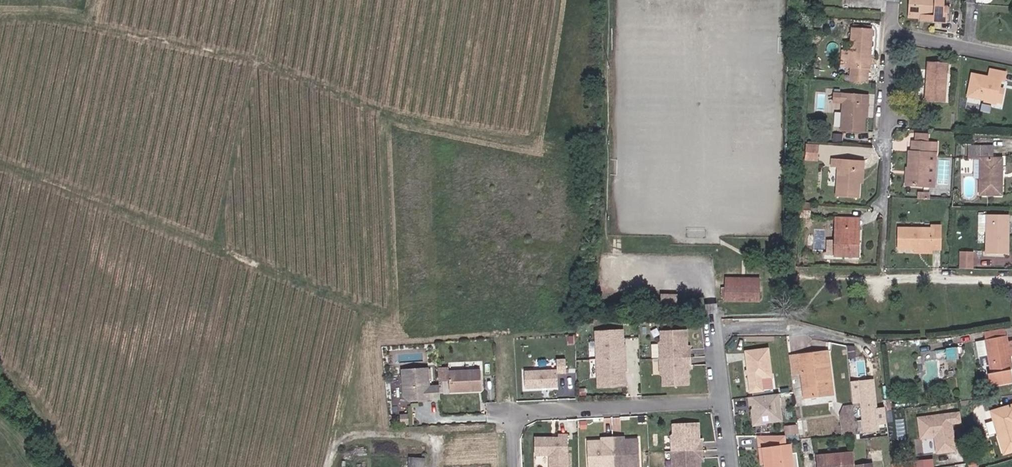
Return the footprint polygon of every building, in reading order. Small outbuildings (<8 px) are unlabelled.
[(911,14),(927,14),(927,17),(927,19),(936,19),(936,20),(945,20),(945,4),(946,4),(946,0),(911,0),(911,14)] [(873,31),(853,29),(849,69),(851,69),(868,71),(869,71),(873,31)] [(947,61),(926,60),(925,101),(945,103),(947,61)] [(867,78),(868,71),(851,69),(850,77),(867,78)] [(986,77),(972,74),(967,96),(999,103),(1002,92),(997,91),(1000,79),(1002,80),(1004,73),(988,70),(986,77)] [(866,97),(832,95),(832,104),(841,104),(839,133),(861,135),(863,106),(865,106),(866,97)] [(819,143),(807,142),(805,159),(818,160),(819,143)] [(915,153),(910,153),(909,186),(928,187),(930,143),(916,142),(915,153)] [(994,177),(994,158),(990,158),(991,146),(967,145),(966,158),(977,158),(977,195),(999,195),(1000,177),(994,177)] [(843,160),(842,167),(838,167),(837,197),(858,198),(859,171),(862,171),(863,160),(843,160)] [(813,202),(802,201),(800,219),(811,219),(813,202)] [(1008,214),(976,214),(976,233),(986,233),(985,255),(1007,256),(1008,214)] [(859,228),(860,217),(836,216),(836,227),(851,227),(859,228)] [(915,248),(932,248),(939,249),(940,225),(932,225),(932,231),(898,228),(897,247),(915,248)] [(851,227),(836,227),(835,240),(834,257),(858,257),(859,242),(851,242),(851,227)] [(851,242),(859,242),(859,228),(851,227),(851,242)] [(959,268),(974,269),(974,260),(959,259),(959,268)] [(761,281),(727,282),(727,293),(761,291),(761,281)] [(761,291),(727,293),(727,306),(762,304),(761,291)] [(679,299),(664,299),(663,307),(679,307),(679,299)] [(598,357),(626,357),(626,348),(623,349),(624,329),(598,329),(598,357)] [(663,357),(692,357),(692,349),(689,348),(689,330),(664,330),(664,340),(662,342),(663,357)] [(1002,338),(1000,331),(984,334),(986,341),(1002,338)] [(1010,371),(1008,360),(1006,346),(1004,338),(1002,338),(986,341),(983,342),(983,343),(986,358),(989,375),(985,375),(987,385),(1010,381),(1008,371),(1010,371)] [(986,358),(983,343),(974,344),(976,359),(986,358)] [(825,363),(834,362),(833,350),(805,353),(810,397),(830,394),(825,363)] [(765,384),(775,383),(771,352),(748,356),(753,395),(767,394),(765,384)] [(626,357),(598,357),(599,385),(625,385),(625,364),(626,364),(626,357)] [(692,357),(663,357),(663,373),(666,375),(665,384),(690,384),(690,365),(692,365),(692,357)] [(825,363),(830,394),(837,393),(834,362),(825,363)] [(407,400),(438,398),(437,385),(427,386),(426,367),(400,369),(402,395),(407,400)] [(479,368),(447,370),(448,390),(480,389),(479,368)] [(556,386),(555,368),(522,370),(523,388),(556,386)] [(874,388),(873,373),(862,374),(868,422),(882,421),(879,388),(874,388)] [(785,420),(781,392),(750,396),(753,425),(785,420)] [(850,419),(859,418),(858,409),(846,410),(848,419),(850,419)] [(990,417),(1003,457),(1011,454),(1011,409),(990,417)] [(960,411),(916,416),(919,438),(932,437),(935,455),(955,453),(951,425),(962,423),(960,411)] [(852,435),(860,434),(859,418),(850,419),(852,435)] [(677,435),(675,436),(675,452),(705,451),(705,443),(702,443),(701,425),(676,425),(677,435)] [(534,437),(534,455),(548,455),(548,466),(565,466),(565,434),(557,434),(558,439),(550,439),(549,437),(534,437)] [(875,438),(875,435),(868,436),(869,446),(878,445),(878,438),(875,438)] [(588,466),(613,466),(613,437),(604,437),(604,441),(588,440),(588,466)] [(613,466),(639,466),(638,440),(621,440),(621,437),(613,437),(613,466)] [(760,438),(762,453),(766,453),(768,466),(795,466),(792,447),(787,448),(785,438),(760,438)] [(675,452),(676,466),(703,466),(702,459),(705,459),(705,451),(675,452)] [(410,466),(429,466),(430,458),(411,456),(410,466)] [(818,461),(819,466),(855,466),(855,458),(818,461)]
